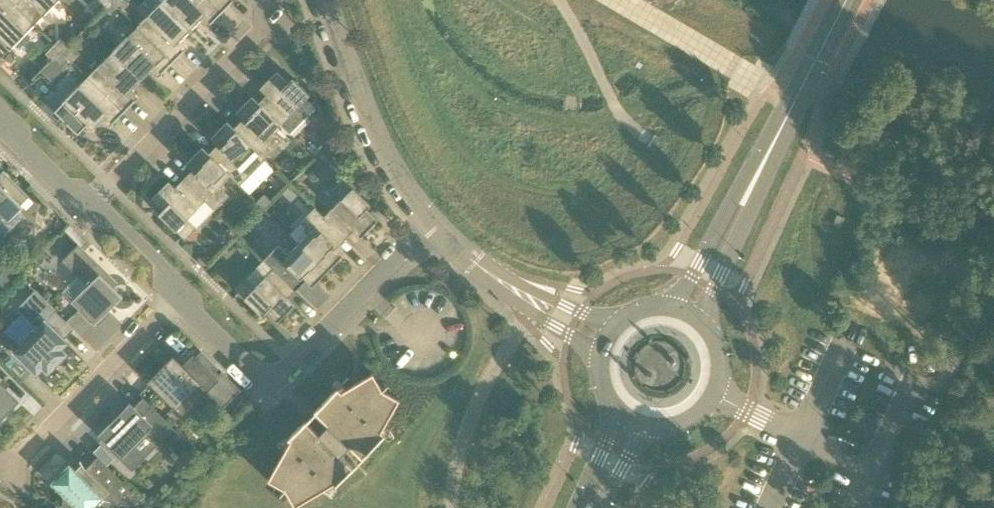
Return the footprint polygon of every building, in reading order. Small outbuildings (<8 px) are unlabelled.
[(35,25),(10,0),(0,0),(0,57),(1,59),(10,50),(10,51),(13,49),(12,48),(35,25)] [(59,0),(10,0),(35,25),(59,0)] [(223,13),(210,0),(165,0),(162,3),(191,31),(199,22),(208,27),(223,13)] [(223,13),(235,0),(210,0),(223,13)] [(111,13),(117,7),(111,1),(105,7),(111,13)] [(182,39),(191,31),(162,3),(137,28),(173,63),(188,48),(182,39)] [(159,78),(173,63),(137,28),(113,52),(141,81),(150,72),(159,78)] [(62,51),(67,45),(62,39),(56,45),(62,51)] [(53,60),(62,51),(56,45),(47,54),(53,60)] [(68,57),(73,51),(67,45),(62,51),(68,57)] [(61,64),(68,57),(62,51),(53,60),(54,61),(45,70),(53,78),(64,67),(61,64)] [(133,89),(141,81),(113,52),(88,77),(124,113),(139,98),(133,89)] [(299,107),(308,116),(316,108),(307,99),(310,95),(297,83),(298,82),(297,81),(296,82),(293,78),(288,83),(277,72),(260,89),(267,96),(260,104),(281,125),(299,107)] [(110,127),(124,113),(88,77),(66,100),(65,100),(63,102),(63,103),(55,111),(78,134),(79,133),(76,131),(84,123),(92,131),(101,122),(110,127)] [(281,125),(260,104),(253,97),(237,113),(244,119),(245,119),(245,123),(237,131),(266,159),(279,145),(275,141),(275,137),(272,134),(281,125)] [(266,159),(237,131),(228,122),(212,138),(219,145),(220,145),(220,149),(212,157),(230,176),(240,186),(254,171),(258,174),(269,163),(266,159)] [(185,179),(184,180),(205,202),(215,211),(229,196),(225,192),(225,188),(222,185),(230,176),(212,157),(203,147),(187,163),(194,170),(194,175),(187,182),(185,179)] [(30,196),(4,171),(0,175),(0,234),(4,238),(25,216),(20,211),(24,207),(21,205),(30,196)] [(354,231),(361,237),(378,220),(367,209),(371,205),(367,202),(368,201),(367,200),(366,201),(344,179),(333,190),(342,199),(325,217),(343,236),(350,230),(354,231)] [(159,214),(163,218),(162,218),(163,219),(164,218),(186,240),(197,229),(188,220),(205,202),(184,180),(183,180),(186,183),(179,191),(169,182),(152,199),(163,210),(159,214)] [(265,195),(257,202),(265,210),(273,203),(265,195)] [(343,237),(343,236),(325,217),(315,208),(301,223),(305,227),(305,232),(308,234),(299,243),(328,271),(343,256),(334,246),(341,238),(344,241),(345,240),(343,237)] [(82,247),(89,240),(72,223),(65,230),(82,247)] [(296,290),(297,289),(294,287),(301,279),(306,280),(312,287),(328,271),(299,243),(291,252),(288,249),(283,249),(279,245),(264,260),(274,269),(296,290)] [(72,303),(94,325),(123,297),(114,288),(118,283),(79,245),(63,261),(88,286),(72,303)] [(20,272),(32,260),(24,252),(12,264),(20,272)] [(16,275),(8,268),(0,276),(0,282),(5,287),(16,275)] [(296,290),(274,269),(256,287),(247,278),(235,289),(258,311),(257,312),(258,313),(259,312),(262,315),(267,311),(278,322),(295,305),(285,296),(293,288),(296,291),(296,290)] [(37,374),(43,368),(48,373),(66,354),(61,349),(68,343),(65,340),(74,330),(57,312),(47,322),(46,321),(40,328),(36,324),(18,343),(21,346),(15,353),(37,374)] [(151,382),(160,391),(176,407),(186,397),(193,404),(217,380),(214,377),(220,371),(202,354),(196,360),(194,358),(183,368),(174,359),(151,382)] [(338,388),(316,410),(315,412),(318,415),(309,424),(306,421),(288,439),(291,441),(269,480),(285,489),(283,491),(284,492),(286,490),(295,506),(334,483),(336,486),(354,468),(341,455),(350,446),(363,459),(386,435),(382,432),(400,400),(383,390),(386,388),(385,388),(383,390),(373,373),(342,392),(338,388)] [(19,402),(6,389),(6,390),(0,384),(0,422),(19,402)] [(99,436),(113,450),(121,457),(119,459),(133,472),(146,458),(133,446),(153,426),(157,431),(150,438),(159,446),(175,429),(156,410),(147,420),(130,404),(99,436)] [(80,461),(82,465),(76,471),(70,464),(51,484),(63,495),(63,507),(66,507),(94,507),(137,507),(143,501),(98,457),(86,469),(83,465),(81,461),(80,461)]
